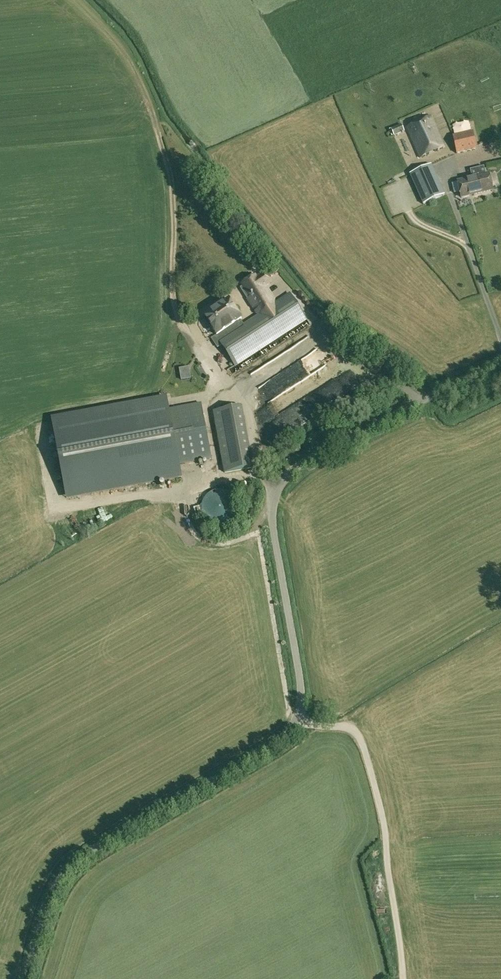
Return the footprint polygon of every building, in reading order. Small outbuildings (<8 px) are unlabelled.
[(420,159),(445,148),(431,117),(406,128),(420,159)] [(394,137),(405,132),(401,124),(391,129),(394,137)] [(477,149),(473,132),(453,137),(457,154),(477,149)] [(426,167),(410,174),(424,205),(445,195),(432,167),(431,165),(426,167)] [(486,175),(472,178),(458,182),(462,198),(483,193),(493,191),(489,174),(486,175)] [(209,208),(212,218),(219,216),(216,206),(209,208)] [(240,288),(257,315),(276,301),(266,287),(270,284),(263,273),(257,277),(256,276),(241,285),(242,287),(240,288)] [(276,301),(257,315),(244,324),(244,325),(243,325),(244,327),(219,343),(221,346),(235,367),(308,321),(290,293),(276,301)] [(205,316),(216,335),(217,336),(241,320),(242,319),(229,300),(205,316)] [(217,336),(216,335),(211,339),(217,348),(221,346),(219,343),(244,327),(243,325),(244,325),(244,324),(241,320),(217,336)] [(335,375),(330,363),(303,374),(309,387),(335,375)] [(303,377),(265,398),(271,408),(308,387),(303,377)] [(309,391),(282,409),(294,427),(327,405),(324,399),(313,406),(310,401),(314,398),(309,391)] [(169,410),(167,399),(52,420),(67,498),(181,477),(179,465),(211,459),(201,404),(169,410)] [(224,469),(251,464),(240,409),(215,414),(218,426),(216,426),(224,469)] [(212,525),(216,526),(220,527),(223,527),(227,525),(230,524),(233,521),(236,518),(237,514),(238,511),(238,507),(238,503),(236,499),(234,496),(231,494),(228,492),(224,490),(220,490),(216,490),(213,491),(209,493),(206,496),(204,499),(202,502),(202,506),(201,510),(202,514),(204,517),(206,521),(209,523),(212,525)]
